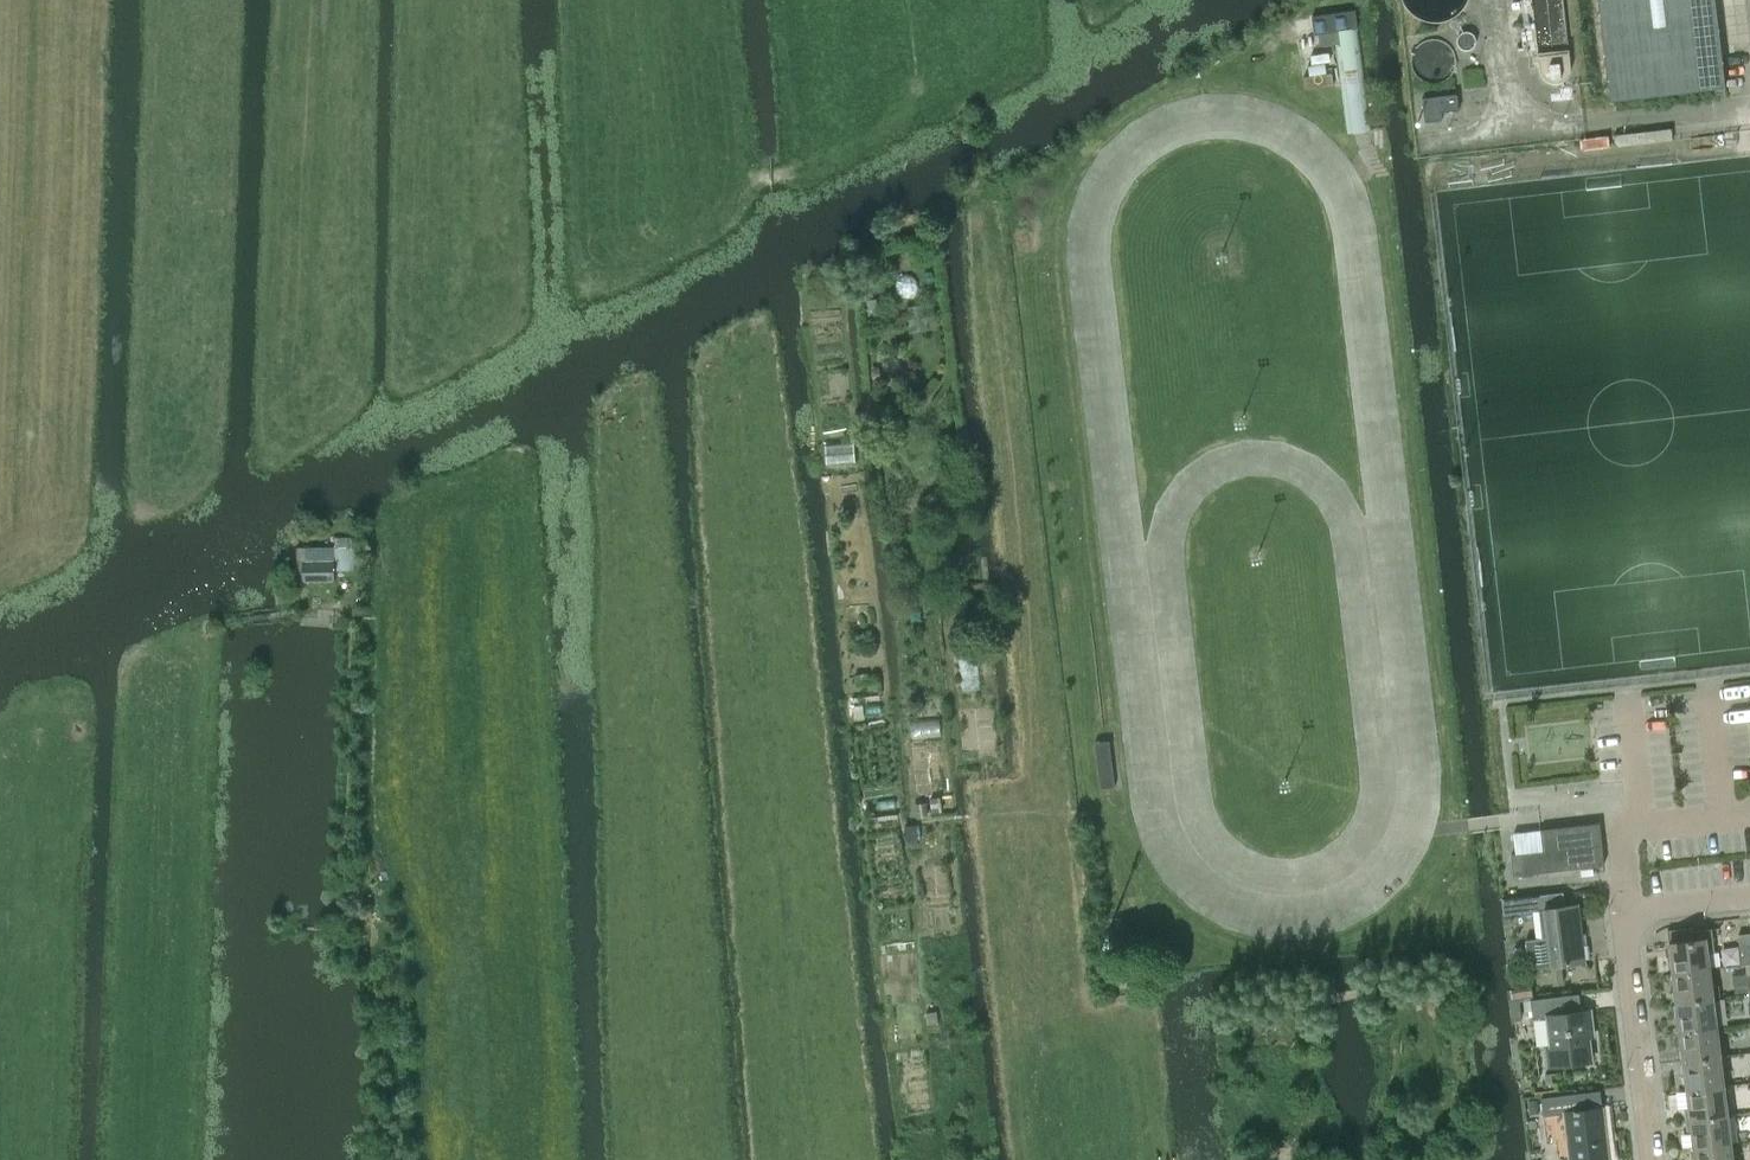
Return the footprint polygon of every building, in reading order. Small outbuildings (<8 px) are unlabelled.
[(1611,99),(1725,86),(1715,0),(1601,0),(1611,99)] [(1335,31),(1347,133),(1372,130),(1359,28),(1335,31)] [(1422,96),(1425,121),(1443,119),(1442,111),(1459,109),(1457,92),(1422,96)] [(334,581),(335,549),(298,548),(298,563),(303,563),(303,581),(334,581)] [(1094,740),(1099,779),(1100,788),(1115,786),(1114,777),(1109,738),(1094,740)] [(1542,829),(1544,850),(1512,854),(1515,875),(1606,865),(1601,823),(1542,829)] [(1564,892),(1538,895),(1502,899),(1504,913),(1546,908),(1552,965),(1585,961),(1579,904),(1566,906),(1564,892)] [(1673,972),(1710,968),(1708,951),(1715,951),(1712,927),(1693,930),(1694,939),(1669,942),(1673,972)] [(1745,963),(1749,963),(1749,932),(1738,934),(1742,964),(1745,963)] [(1677,1002),(1713,997),(1710,968),(1673,972),(1677,1002)] [(1550,1047),(1546,1047),(1548,1066),(1592,1061),(1588,1031),(1594,1030),(1592,1009),(1582,1010),(1580,994),(1532,1000),(1534,1018),(1546,1017),(1550,1047)] [(1677,1002),(1680,1031),(1717,1026),(1713,997),(1677,1002)] [(1680,1031),(1684,1060),(1721,1055),(1717,1026),(1680,1031)] [(1684,1060),(1687,1089),(1698,1088),(1724,1084),(1721,1055),(1684,1060)] [(1687,1089),(1691,1118),(1728,1114),(1724,1084),(1698,1088),(1687,1089)] [(1609,1158),(1603,1106),(1578,1110),(1576,1092),(1541,1097),(1543,1115),(1565,1112),(1571,1159),(1595,1159),(1609,1158)] [(1526,1099),(1528,1111),(1539,1110),(1538,1098),(1526,1099)] [(1691,1118),(1695,1146),(1732,1142),(1728,1114),(1691,1118)] [(1740,1159),(1734,1159),(1732,1142),(1695,1146),(1696,1159),(1740,1159)]
